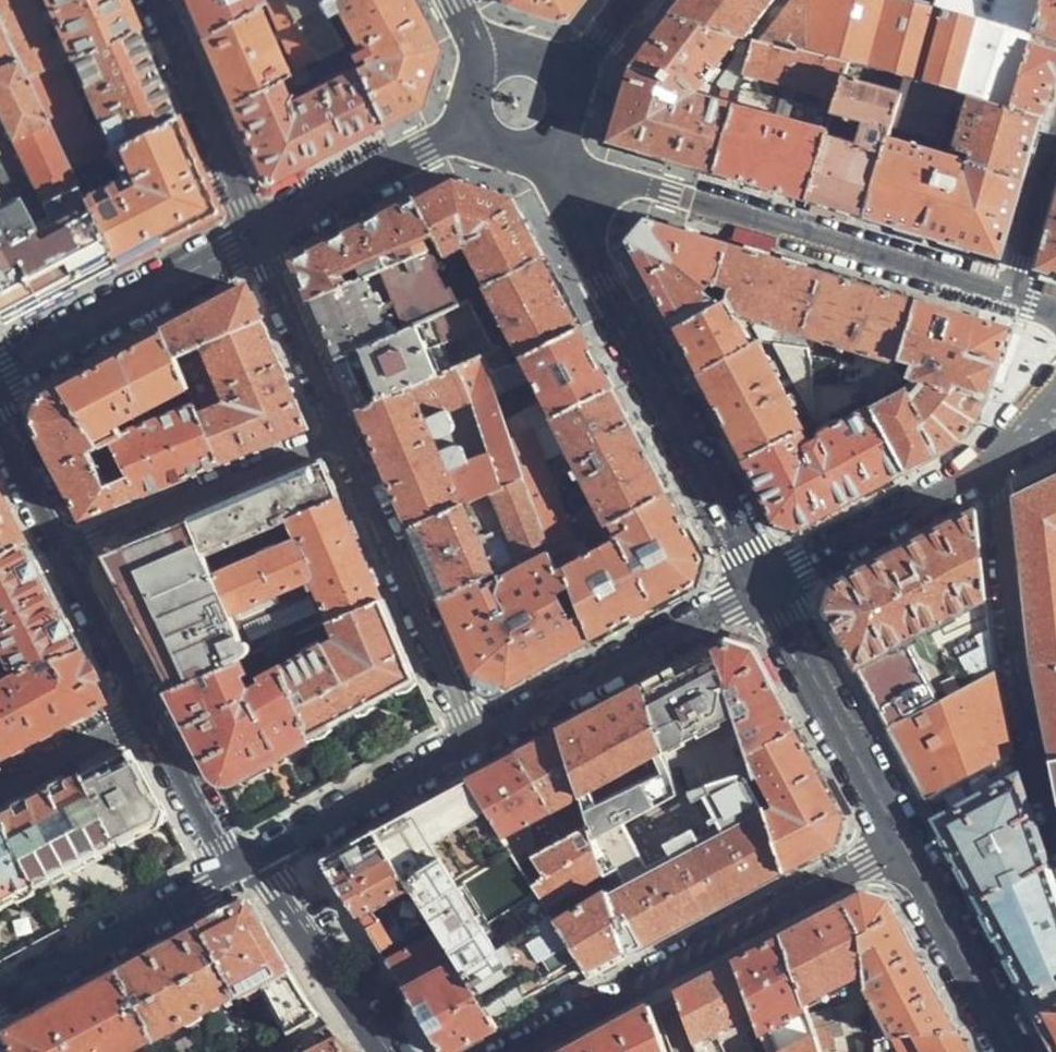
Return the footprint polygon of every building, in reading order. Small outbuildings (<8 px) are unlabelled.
[(25,84),(62,65),(71,60),(135,26),(124,0),(0,0),(0,30),(25,84)] [(197,33),(255,3),(261,0),(182,0),(197,33)] [(294,11),(288,0),(263,0),(291,66),(302,61),(317,52),(294,11)] [(294,11),(314,0),(288,0),(294,11)] [(294,11),(317,52),(342,39),(328,7),(336,2),(356,49),(348,54),(351,62),(378,123),(417,103),(434,43),(423,22),(411,0),(314,0),(294,11)] [(502,0),(561,20),(577,0),(502,0)] [(748,33),(774,0),(686,0),(674,16),(744,32),(748,33)] [(909,77),(1012,106),(1031,43),(1035,25),(1042,0),(1006,0),(1000,25),(909,0),(793,0),(763,37),(853,60),(891,71),(909,77)] [(1035,25),(1055,31),(1055,0),(1042,0),(1035,25)] [(255,3),(197,33),(211,66),(226,99),(284,69),(255,3)] [(683,161),(719,172),(757,48),(743,45),(730,93),(718,89),(712,93),(684,83),(686,81),(699,79),(702,77),(744,32),(674,16),(653,44),(633,70),(614,140),(683,161)] [(109,147),(173,112),(166,96),(135,26),(71,60),(100,125),(109,147)] [(0,30),(0,320),(3,321),(109,264),(25,84),(0,30)] [(764,185),(811,198),(831,132),(838,109),(848,76),(853,60),(763,37),(760,36),(757,48),(719,172),(764,185)] [(1045,116),(1051,96),(1055,78),(1055,50),(1031,43),(1012,106),(1045,116)] [(284,69),(226,99),(261,178),(267,179),(304,161),(348,138),(378,123),(351,62),(284,95),(281,88),(307,73),(302,61),(291,66),(284,69)] [(62,65),(25,84),(109,264),(145,245),(215,208),(173,112),(109,147),(100,125),(91,130),(62,65)] [(888,148),(892,133),(909,77),(891,71),(886,87),(848,76),(838,109),(868,119),(861,142),(831,132),(811,198),(839,207),(869,216),(888,148)] [(909,77),(892,133),(957,153),(955,158),(1026,179),(1035,149),(1045,116),(1012,106),(909,77)] [(951,168),(888,148),(869,216),(925,234),(1003,258),(1014,219),(1026,179),(955,158),(951,168)] [(437,241),(466,296),(479,290),(481,289),(460,249),(468,244),(489,286),(546,259),(537,240),(524,217),(514,198),(468,184),(456,180),(417,200),(437,241)] [(427,246),(437,241),(417,200),(378,221),(299,263),(314,297),(427,246)] [(1038,267),(1055,272),(1055,207),(1038,267)] [(655,291),(675,329),(736,298),(730,243),(673,226),(648,218),(643,223),(629,242),(655,291)] [(419,320),(466,296),(437,241),(427,246),(314,297),(331,339),(340,360),(419,320)] [(805,347),(804,335),(822,271),(770,255),(730,243),(736,298),(759,341),(761,347),(777,346),(805,347)] [(523,357),(585,330),(566,295),(546,259),(489,286),(487,286),(523,357)] [(900,363),(919,301),(874,287),(822,271),(804,335),(900,363)] [(166,333),(178,361),(262,319),(249,288),(182,324),(166,333)] [(466,296),(491,344),(494,351),(497,368),(510,362),(502,347),(498,348),(485,322),(486,320),(492,316),(479,290),(466,296)] [(681,340),(699,374),(759,341),(736,298),(675,329),(681,340)] [(886,366),(862,385),(868,398),(870,401),(902,384),(906,364),(915,366),(911,384),(917,387),(876,411),(910,473),(949,451),(956,445),(967,434),(981,415),(986,405),(991,393),(1011,329),(919,301),(900,363),(897,371),(894,369),(886,366)] [(197,408),(220,466),(310,430),(297,398),(262,319),(178,361),(189,389),(197,408)] [(351,386),(361,409),(439,371),(419,320),(340,360),(351,386)] [(506,416),(511,441),(534,430),(553,421),(616,391),(603,365),(585,330),(523,357),(510,362),(497,368),(502,392),(535,375),(546,398),(506,416)] [(94,446),(117,438),(124,435),(121,427),(189,389),(178,361),(166,333),(113,360),(62,388),(94,446)] [(746,462),(803,431),(805,430),(761,347),(759,341),(699,374),(722,417),(746,462)] [(491,344),(439,371),(361,409),(389,475),(412,529),(525,481),(511,441),(506,416),(502,392),(497,368),(494,351),(491,344)] [(815,425),(810,384),(807,354),(805,347),(777,346),(815,425)] [(810,384),(862,385),(886,366),(807,354),(810,384)] [(868,398),(862,385),(810,384),(815,425),(868,398)] [(140,498),(117,438),(94,446),(62,388),(41,398),(34,425),(76,503),(85,521),(140,498)] [(607,527),(673,496),(645,445),(616,391),(553,421),(607,527)] [(124,435),(117,438),(140,498),(179,482),(220,466),(197,408),(124,435)] [(876,411),(873,408),(822,435),(823,439),(810,445),(803,431),(746,462),(777,520),(804,529),(849,505),(910,473),(876,411)] [(511,441),(525,481),(551,554),(578,542),(534,430),(511,441)] [(182,568),(270,529),(339,498),(324,463),(255,493),(160,535),(182,568)] [(1017,493),(1035,662),(1055,774),(1055,474),(1017,493)] [(551,554),(525,481),(412,529),(428,568),(442,599),(551,554)] [(26,545),(0,495),(0,557),(26,545)] [(578,542),(551,554),(593,642),(625,625),(676,598),(698,585),(705,557),(691,530),(673,496),(607,527),(578,542)] [(249,658),(338,619),(383,599),(367,561),(339,498),(270,529),(278,549),(208,582),(249,658)] [(827,612),(889,729),(941,702),(912,643),(988,602),(977,511),(882,560),(835,585),(827,612)] [(178,686),(249,658),(208,582),(278,549),(270,529),(182,568),(160,535),(141,543),(112,556),(178,686)] [(17,669),(39,664),(82,652),(53,597),(26,545),(0,557),(0,637),(17,669)] [(593,642),(551,554),(442,599),(475,674),(480,674),(481,685),(485,690),(489,691),(495,691),(507,684),(512,687),(547,668),(593,642)] [(330,645),(292,665),(316,738),(375,708),(420,686),(400,638),(383,599),(338,619),(346,640),(332,646),(330,645)] [(727,642),(717,648),(752,755),(798,729),(773,683),(756,650),(727,642)] [(645,687),(682,793),(692,788),(752,755),(717,648),(680,668),(645,687)] [(0,686),(0,754),(2,758),(53,730),(107,702),(82,652),(39,664),(39,667),(0,686)] [(254,672),(249,658),(178,686),(227,782),(272,760),(316,738),(292,665),(267,676),(268,683),(255,689),(249,675),(254,672)] [(978,670),(982,680),(996,674),(994,660),(978,670)] [(941,702),(889,729),(913,774),(937,819),(1018,780),(996,674),(982,680),(941,702)] [(627,823),(682,793),(645,687),(633,693),(575,724),(564,730),(592,825),(597,838),(627,823)] [(798,729),(752,755),(788,871),(841,842),(845,818),(824,778),(798,729)] [(592,825),(564,730),(556,734),(519,754),(568,838),(592,825)] [(86,774),(121,842),(165,819),(130,750),(109,761),(86,774)] [(524,862),(568,838),(519,754),(511,759),(472,780),(521,857),(524,862)] [(650,866),(627,823),(597,838),(606,869),(612,887),(633,955),(733,901),(788,871),(752,755),(692,788),(699,802),(710,797),(726,827),(704,839),(697,829),(669,844),(674,854),(650,866)] [(4,817),(40,886),(82,863),(121,842),(86,774),(53,791),(4,817)] [(427,910),(521,857),(472,780),(425,805),(377,832),(427,910)] [(960,863),(980,900),(1048,867),(1018,780),(937,819),(960,863)] [(40,886),(4,817),(0,819),(0,907),(40,886)] [(613,966),(633,955),(612,887),(585,904),(578,886),(606,869),(597,838),(592,825),(568,838),(524,862),(593,977),(613,966)] [(437,926),(427,910),(377,832),(336,853),(325,859),(385,954),(437,926)] [(593,977),(524,862),(521,857),(427,910),(437,926),(501,1027),(550,1000),(593,977)] [(1041,1014),(1055,1007),(1055,890),(1048,867),(980,900),(1014,963),(1041,1014)] [(891,1038),(957,1029),(920,960),(889,899),(864,892),(855,897),(843,903),(860,933),(864,974),(863,988),(891,1038)] [(204,925),(242,995),(265,983),(293,1032),(321,1015),(249,900),(225,913),(204,925)] [(860,933),(843,903),(814,919),(785,935),(807,1006),(864,974),(860,933)] [(158,1039),(242,995),(204,925),(165,945),(121,969),(156,1037),(158,1039)] [(437,926),(385,954),(444,1051),(454,1051),(469,1044),(501,1027),(437,926)] [(816,1033),(807,1006),(785,935),(736,962),(754,1015),(766,1051),(822,1051),(816,1033)] [(697,1051),(728,1051),(721,1032),(754,1015),(736,962),(697,982),(676,994),(683,1013),(697,1051)] [(121,969),(58,1003),(6,1029),(18,1051),(128,1051),(156,1037),(121,969)] [(657,1025),(652,1007),(592,1039),(568,1051),(665,1051),(657,1025)] [(1041,1014),(1055,1042),(1055,1007),(1041,1014)] [(822,1051),(839,1051),(837,1044),(844,1041),(840,1026),(816,1033),(822,1051)] [(957,1029),(891,1038),(874,1039),(875,1051),(969,1051),(957,1029)] [(280,1051),(301,1051),(318,1042),(314,1033),(298,1042),(280,1051)] [(340,1039),(316,1051),(351,1051),(340,1039)]
